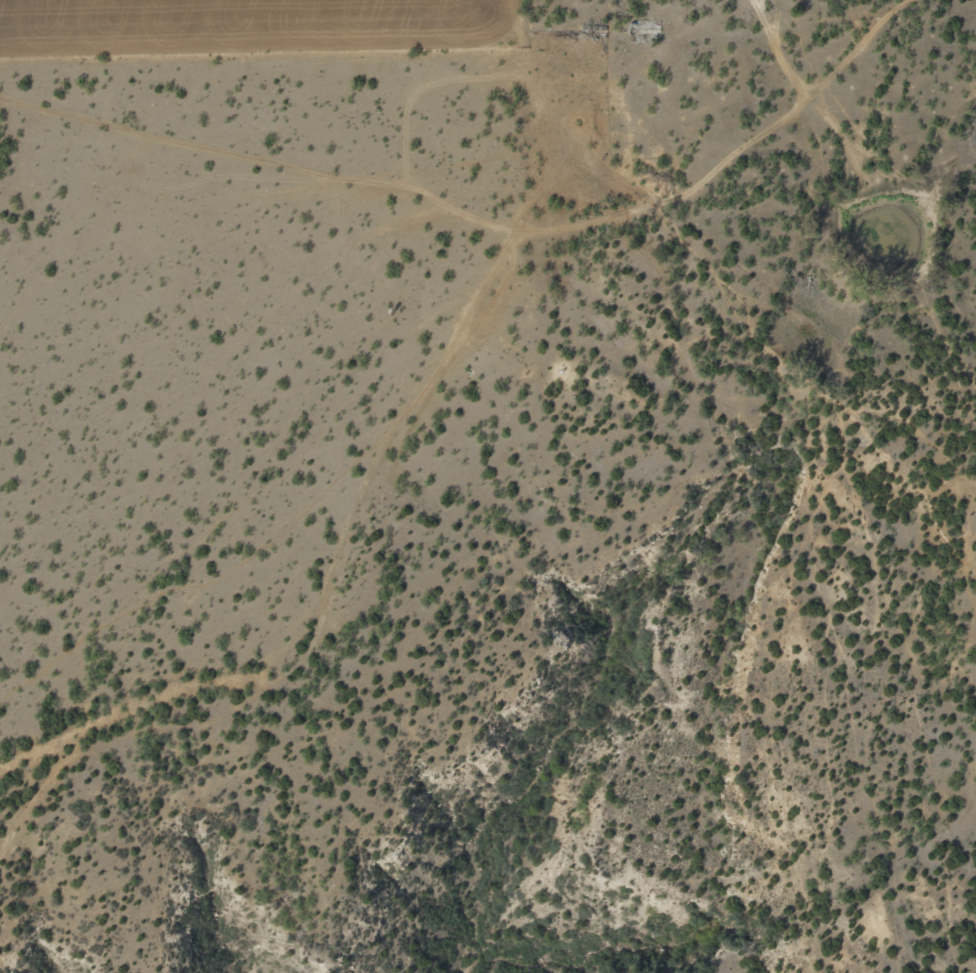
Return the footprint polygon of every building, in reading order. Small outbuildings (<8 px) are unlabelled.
[(660,20),(630,20),(630,41),(660,41),(660,20)]
